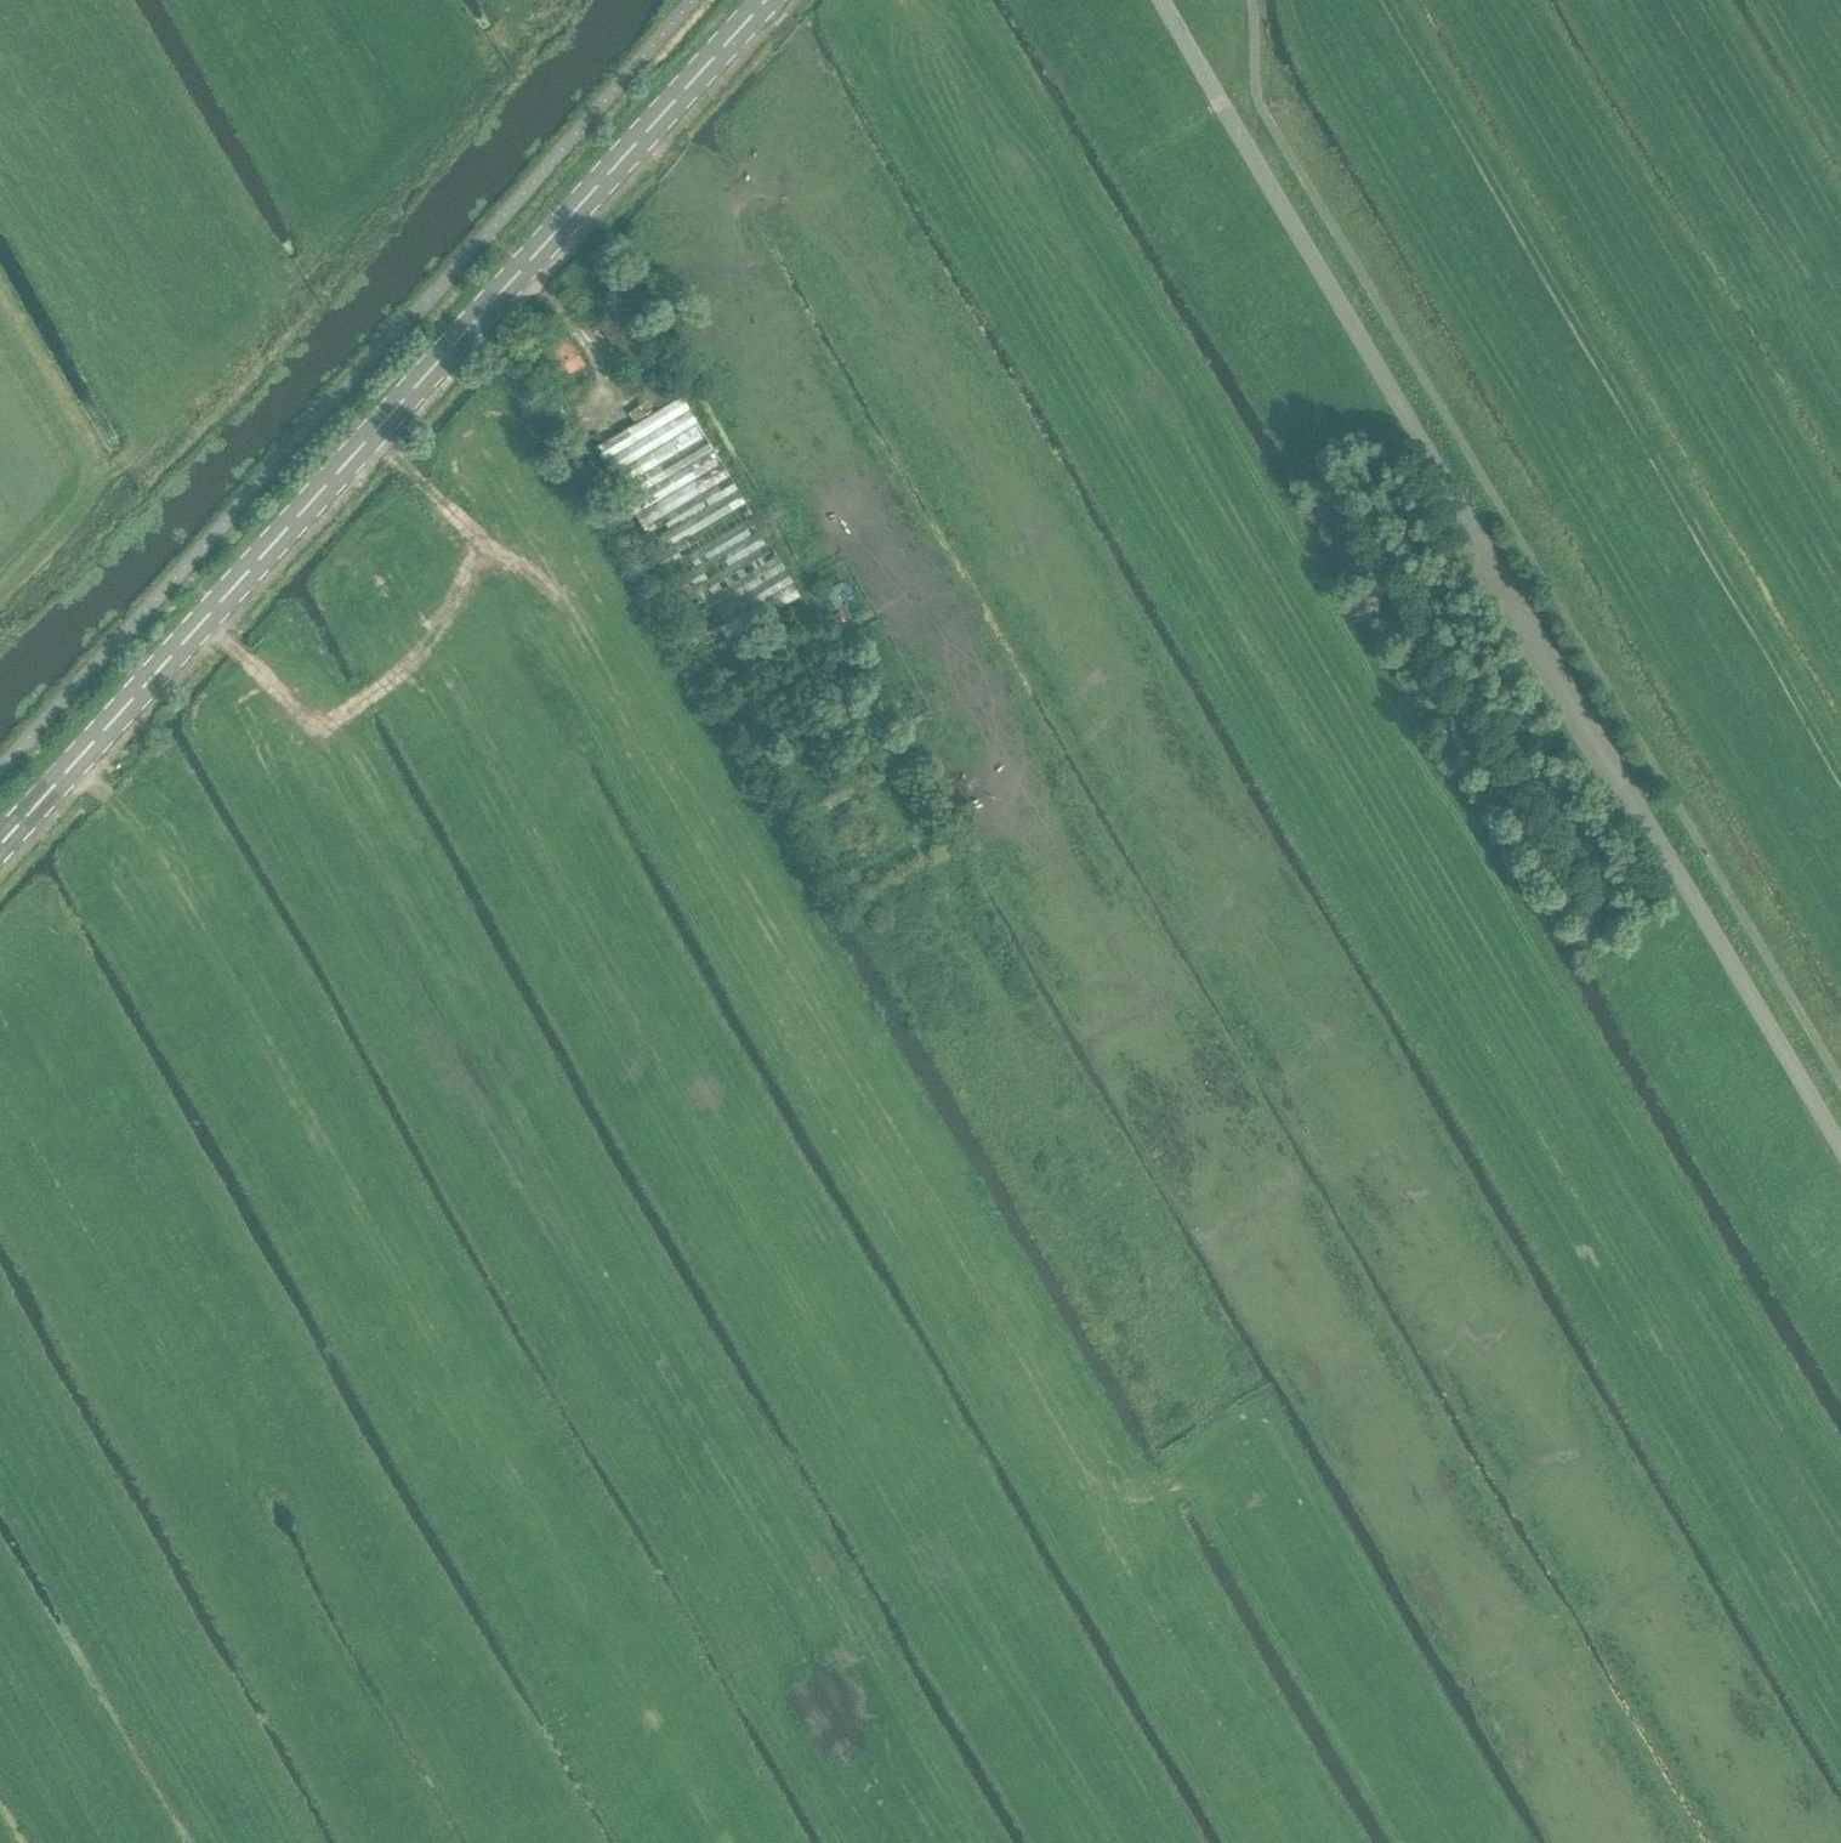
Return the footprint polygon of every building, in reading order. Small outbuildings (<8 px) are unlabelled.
[(559,382),(585,365),(553,318),(527,335),(559,382)] [(681,396),(583,453),(701,654),(799,596),(681,396)]
